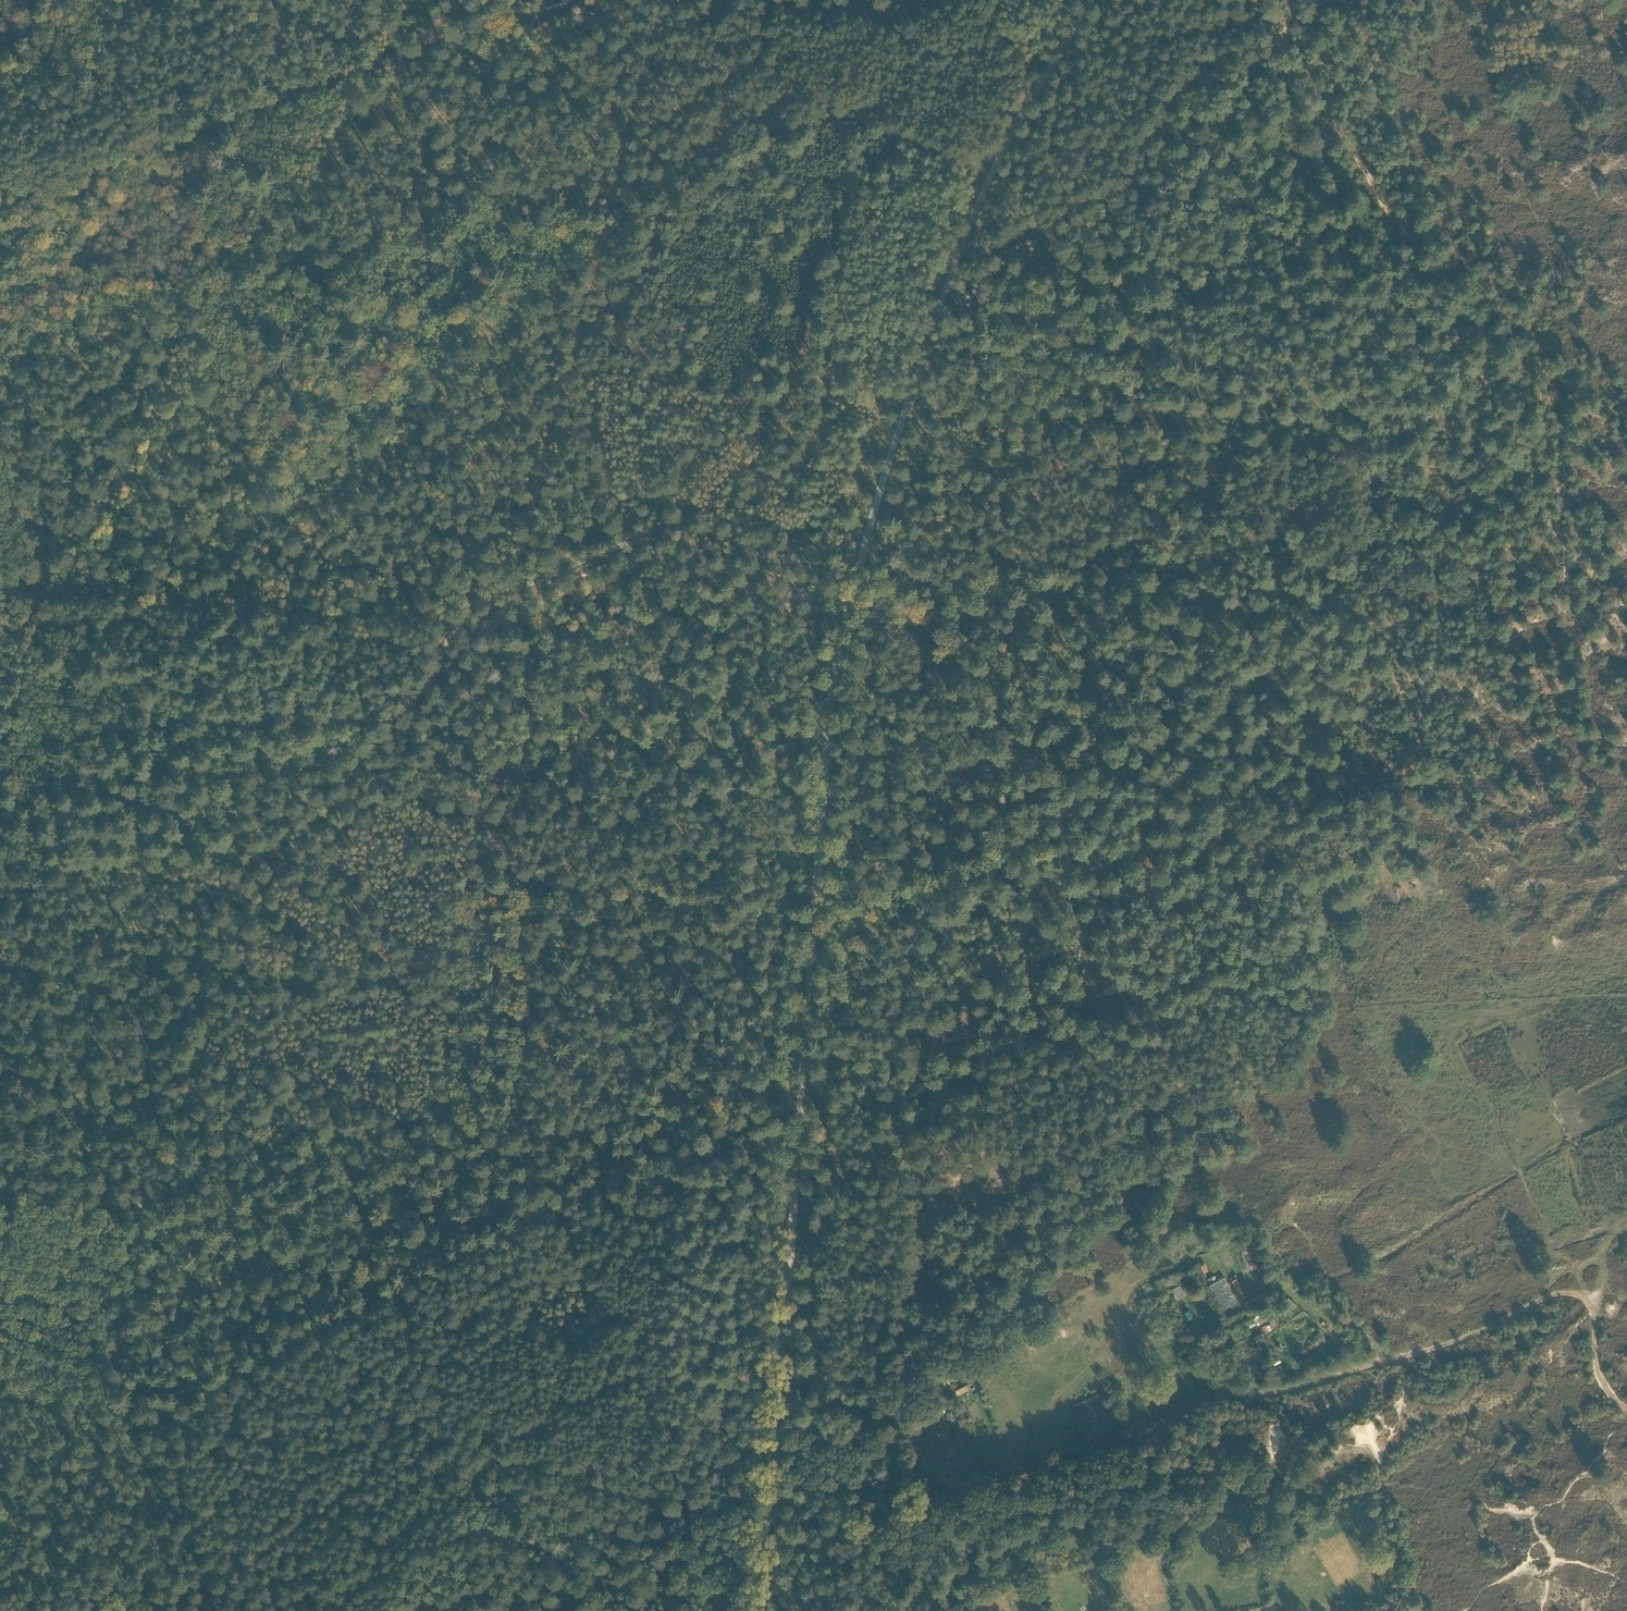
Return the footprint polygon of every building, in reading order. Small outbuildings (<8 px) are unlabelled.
[(1204,1273),(1200,1262),(1194,1265),(1199,1276),(1201,1275),(1202,1278),(1207,1276),(1206,1272),(1204,1273)] [(1240,1277),(1234,1278),(1240,1297),(1246,1295),(1240,1277)] [(1178,1298),(1187,1293),(1182,1282),(1173,1287),(1178,1298)] [(1248,1309),(1269,1297),(1265,1290),(1244,1302),(1248,1309)] [(1261,1334),(1256,1337),(1260,1344),(1265,1341),(1261,1334)] [(1265,1376),(1263,1379),(1271,1385),(1274,1382),(1265,1376)] [(960,1393),(970,1388),(967,1383),(957,1388),(960,1393)]
